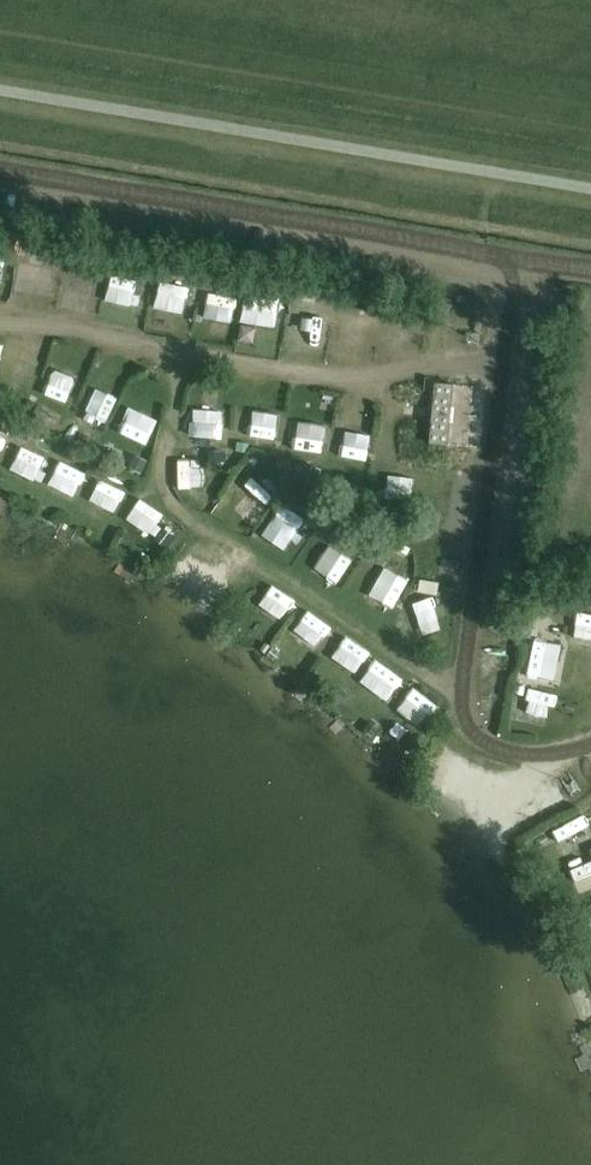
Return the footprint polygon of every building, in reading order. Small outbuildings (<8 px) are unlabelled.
[(47,262),(42,286),(66,292),(72,268),(47,262)] [(210,291),(204,320),(229,325),(235,296),(210,291)] [(323,337),(324,312),(303,311),(302,336),(323,337)] [(87,410),(97,373),(71,366),(61,404),(87,410)] [(126,435),(138,407),(111,395),(98,422),(126,435)] [(208,447),(236,447),(236,420),(208,419),(208,447)] [(21,440),(0,432),(0,470),(8,473),(21,440)] [(61,492),(70,466),(37,454),(27,480),(61,492)] [(215,461),(190,468),(196,492),(221,486),(215,461)] [(76,473),(71,503),(98,508),(102,477),(76,473)] [(120,489),(111,512),(136,522),(145,500),(120,489)] [(150,534),(173,548),(187,525),(164,511),(150,534)] [(305,529),(292,544),(310,559),(323,544),(305,529)] [(344,586),(360,560),(335,545),(319,572),(344,586)] [(293,595),(275,619),(298,635),(315,611),(293,595)] [(329,618),(309,642),(333,661),(352,637),(329,618)] [(366,646),(350,665),(370,682),(386,662),(366,646)] [(398,669),(381,691),(404,708),(421,686),(398,669)] [(438,734),(455,715),(435,697),(418,717),(438,734)] [(341,707),(325,723),(383,783),(402,765),(392,755),(390,757),(341,707)] [(419,792),(406,800),(417,816),(429,808),(419,792)] [(590,858),(590,829),(572,838),(583,862),(590,858)] [(557,883),(560,903),(574,901),(571,881),(557,883)]
